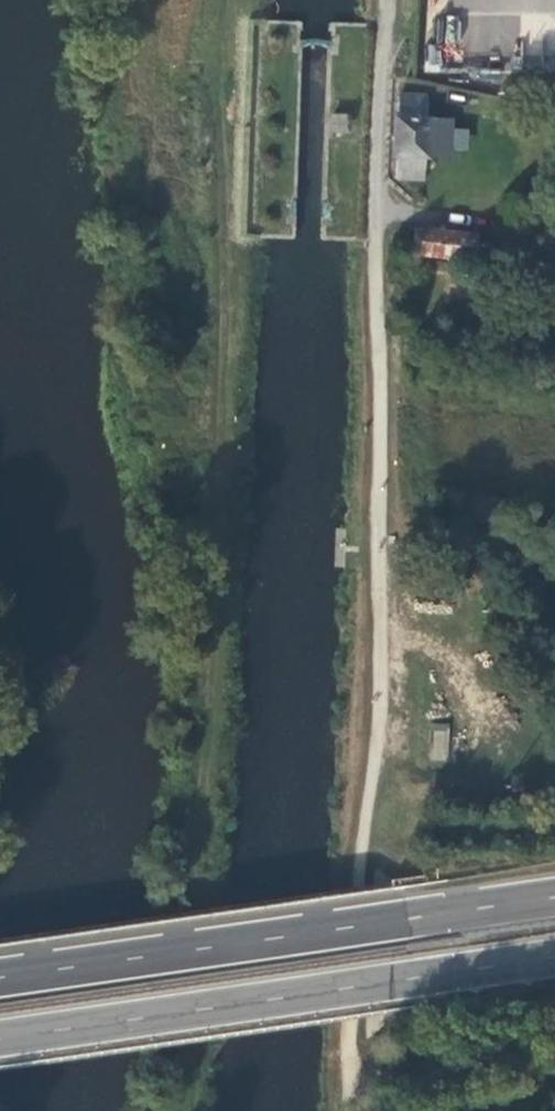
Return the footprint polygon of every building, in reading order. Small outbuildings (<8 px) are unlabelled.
[(460,41),(457,17),(443,18),(446,42),(460,41)] [(439,70),(441,48),(427,47),(425,69),(439,70)] [(399,118),(396,118),(394,156),(397,156),(396,178),(424,179),(424,157),(450,158),(451,120),(426,119),(427,97),(399,96),(399,118)] [(346,116),(332,115),(332,131),(345,132),(346,116)] [(477,235),(414,228),(411,253),(474,261),(477,235)] [(449,724),(431,723),(429,761),(448,761),(449,724)]
